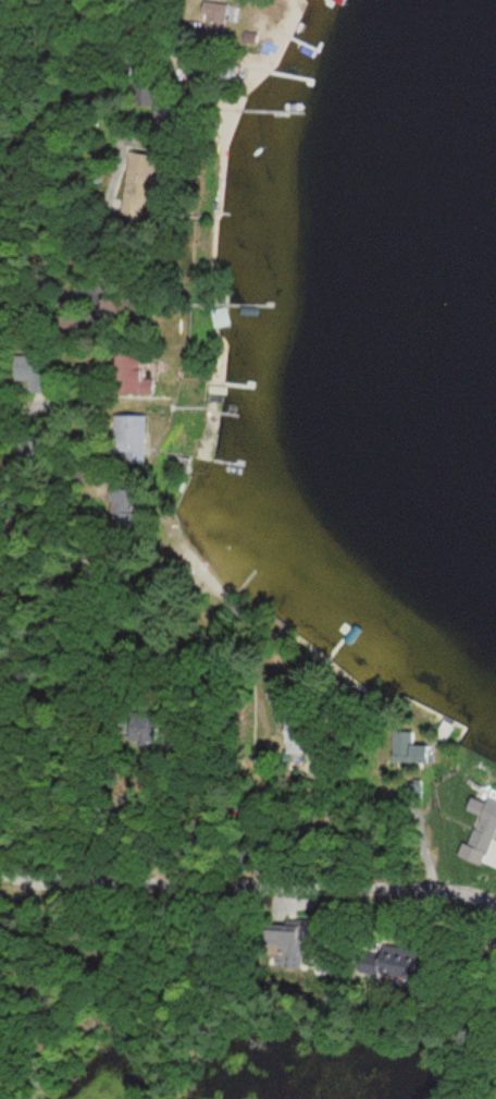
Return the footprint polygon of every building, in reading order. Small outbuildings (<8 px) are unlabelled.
[(126,351),(126,394),(165,394),(166,378),(156,378),(157,351),(126,351)] [(37,363),(37,356),(17,357),(19,392),(55,391),(54,362),(37,363)] [(155,416),(126,416),(126,460),(155,460),(155,416)] [(418,746),(419,731),(393,731),(393,764),(439,765),(439,746),(418,746)] [(313,958),(313,920),(299,920),(299,930),(280,930),(280,958),(313,958)] [(373,976),(425,987),(429,968),(377,957),(373,976)]
